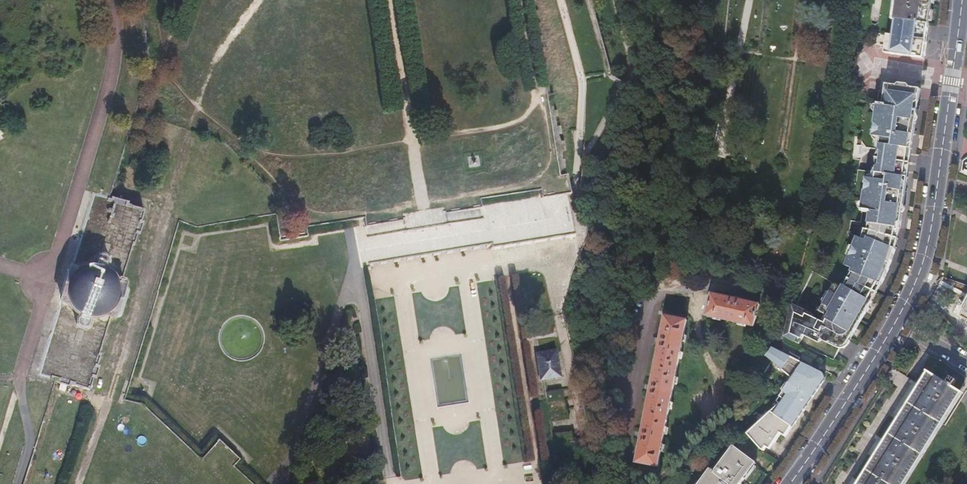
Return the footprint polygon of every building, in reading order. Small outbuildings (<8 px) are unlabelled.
[(893,20),(913,23),(928,25),(932,0),(896,0),(893,20)] [(913,23),(893,20),(891,35),(886,34),(883,52),(923,58),(928,25),(913,23)] [(812,48),(811,57),(828,60),(830,50),(812,48)] [(878,91),(871,135),(886,137),(902,138),(901,141),(906,141),(902,155),(909,156),(919,89),(896,86),(895,94),(878,91)] [(886,137),(871,135),(871,137),(879,139),(874,180),(865,179),(864,185),(894,188),(893,191),(900,193),(898,203),(902,204),(909,156),(902,155),(906,141),(901,141),(902,138),(886,137)] [(959,173),(966,177),(966,153),(961,157),(959,173)] [(474,209),(359,226),(364,260),(566,226),(559,186),(530,191),(527,178),(471,188),(473,204),(474,209)] [(895,248),(899,229),(902,204),(898,203),(900,193),(893,191),(894,188),(864,185),(860,213),(869,215),(865,241),(892,247),(895,248)] [(89,198),(88,198),(84,209),(79,222),(80,222),(76,233),(78,234),(67,269),(65,269),(65,270),(64,270),(64,271),(62,271),(51,304),(53,304),(53,305),(53,307),(54,307),(43,342),(42,342),(38,353),(33,367),(34,367),(30,378),(32,378),(48,384),(63,390),(64,389),(66,390),(66,389),(77,393),(81,394),(83,390),(82,390),(84,384),(85,384),(90,369),(89,369),(91,362),(92,362),(93,357),(91,357),(102,322),(105,323),(105,322),(107,323),(107,321),(108,321),(117,324),(118,324),(119,324),(119,323),(128,294),(128,293),(128,292),(118,289),(118,288),(118,286),(117,286),(117,285),(114,284),(125,250),(127,251),(131,239),(136,224),(138,218),(140,214),(135,212),(135,213),(124,209),(122,208),(122,207),(107,203),(89,198)] [(853,331),(879,284),(888,267),(893,258),(895,248),(892,247),(865,241),(856,240),(852,272),(863,273),(852,293),(844,288),(828,316),(831,318),(830,320),(853,331)] [(706,269),(711,259),(693,250),(689,260),(706,269)] [(712,292),(707,314),(753,325),(758,304),(712,292)] [(826,326),(819,322),(821,319),(791,303),(784,335),(799,343),(803,334),(810,338),(815,338),(815,340),(816,342),(817,343),(819,344),(821,344),(822,344),(824,343),(830,346),(830,344),(839,349),(846,337),(849,339),(851,335),(853,331),(830,320),(826,326)] [(665,315),(636,459),(658,463),(687,319),(665,315)] [(766,355),(793,375),(786,392),(792,397),(805,405),(824,377),(824,376),(824,374),(823,372),(771,345),(766,355)] [(557,346),(536,349),(540,380),(561,377),(557,346)] [(961,395),(927,374),(914,395),(903,413),(880,449),(858,483),(906,483),(961,395)] [(785,402),(750,433),(759,443),(765,448),(767,444),(770,440),(772,442),(773,442),(775,441),(777,440),(782,432),(786,435),(805,405),(792,397),(786,392),(783,400),(785,402)] [(703,483),(744,483),(756,468),(734,452),(715,477),(710,474),(703,483)]
